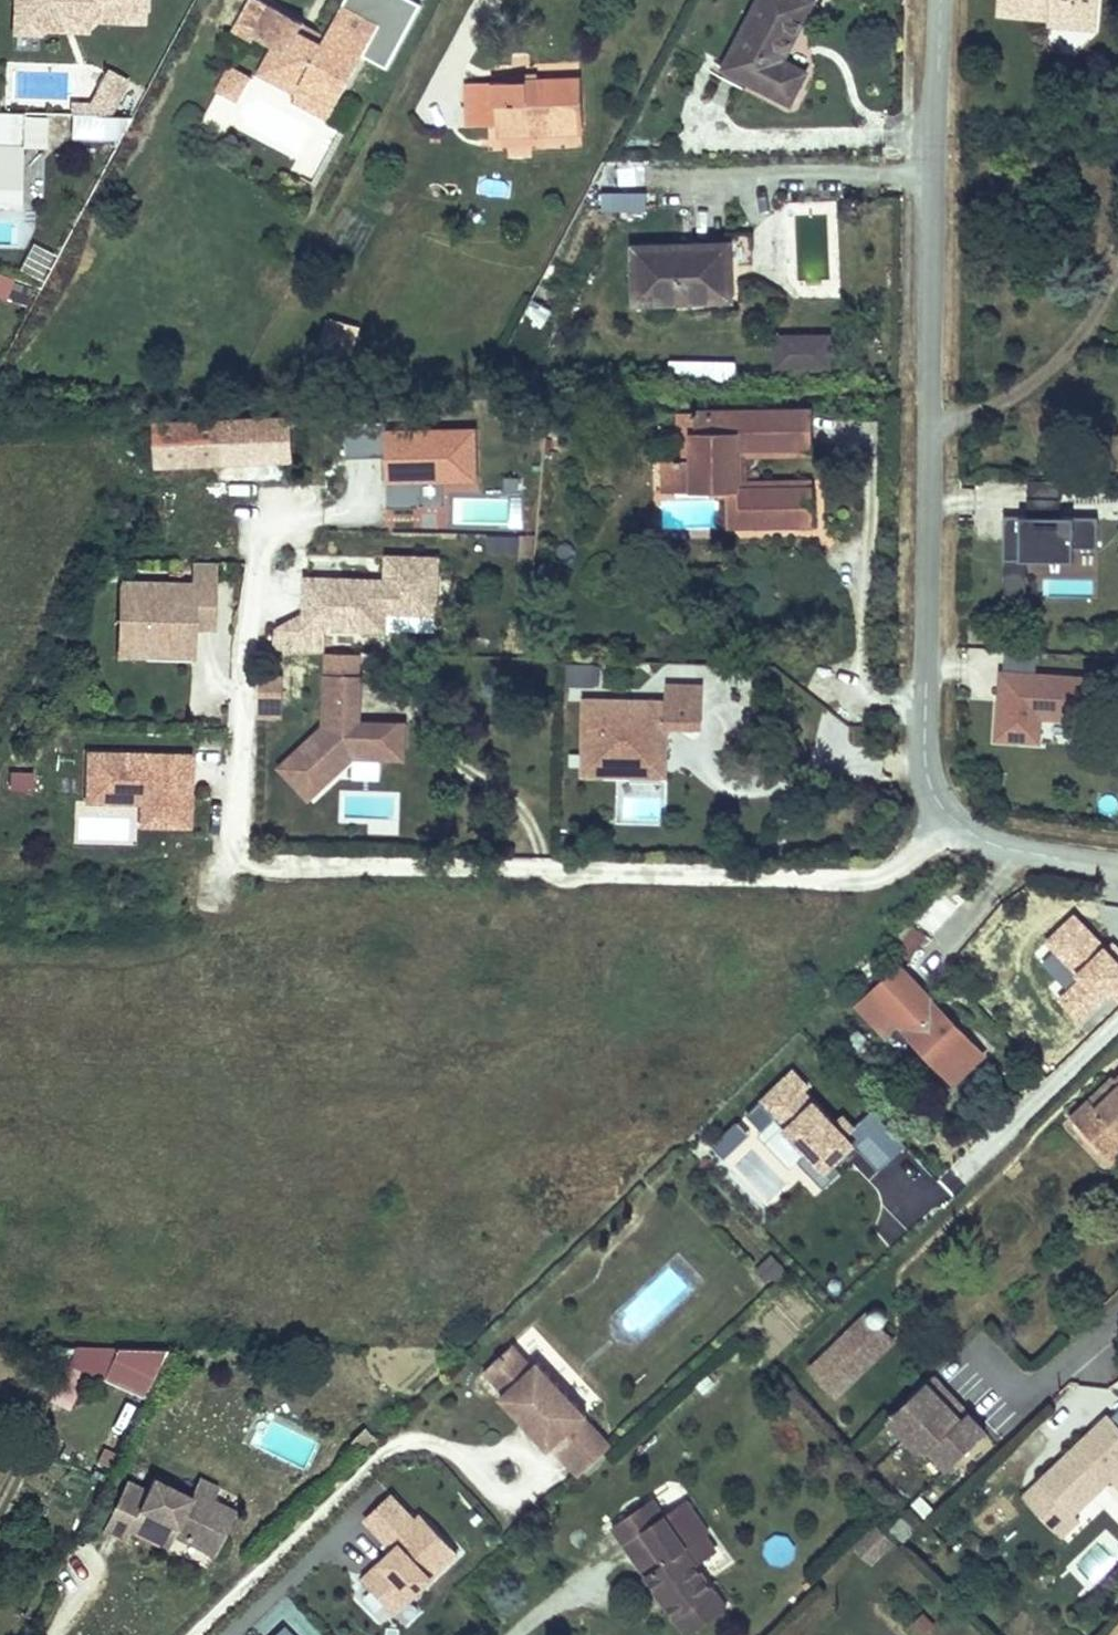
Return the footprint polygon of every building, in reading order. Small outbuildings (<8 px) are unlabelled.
[(143,0),(17,0),(16,10),(37,11),(36,16),(64,17),(70,18),(70,23),(89,24),(89,18),(143,21),(143,0)] [(255,36),(271,5),(261,0),(245,31),(255,36)] [(414,0),(346,0),(343,4),(380,23),(363,55),(387,68),(421,3),(414,0)] [(812,2),(809,0),(761,0),(726,68),(790,102),(805,73),(782,60),(812,2)] [(1000,13),(1052,18),(1053,12),(1077,14),(1078,1),(1097,3),(1098,0),(1001,0),(1000,13)] [(1095,31),(1097,3),(1078,1),(1077,14),(1053,12),(1052,18),(1051,27),(1095,31)] [(363,55),(380,23),(343,4),(323,43),(300,31),(304,23),(271,5),(255,36),(273,46),(283,51),(274,67),(339,101),(363,55)] [(89,35),(89,24),(70,23),(70,18),(64,17),(36,16),(37,11),(16,10),(15,36),(43,37),(43,33),(89,35)] [(339,101),(274,67),(283,51),(273,46),(259,72),(298,92),(294,100),(330,119),(339,101)] [(121,96),(129,80),(110,70),(101,85),(121,96)] [(581,123),(579,80),(467,84),(468,127),(497,126),(497,135),(540,133),(540,124),(581,123)] [(110,116),(121,96),(101,85),(92,104),(72,104),(72,115),(110,116)] [(23,113),(0,113),(0,181),(21,182),(23,113)] [(121,139),(132,117),(110,116),(72,115),(72,137),(121,139)] [(581,132),(581,123),(540,124),(540,133),(581,132)] [(21,182),(0,181),(0,210),(20,211),(21,182)] [(648,215),(647,192),(600,193),(601,215),(648,215)] [(34,241),(22,265),(40,275),(52,251),(34,241)] [(731,299),(729,246),(636,249),(638,303),(731,299)] [(28,304),(34,286),(12,278),(6,296),(28,304)] [(347,362),(357,328),(334,321),(323,356),(347,362)] [(827,366),(827,338),(778,339),(778,367),(827,366)] [(740,489),(739,449),(794,449),(794,410),(696,412),(696,432),(692,432),(693,460),(677,460),(665,460),(665,492),(728,491),(728,527),(814,526),(813,489),(740,489)] [(814,457),(813,410),(794,410),(794,449),(739,449),(740,489),(813,489),(813,479),(749,479),(748,458),(814,457)] [(693,460),(692,432),(696,432),(696,412),(677,412),(677,460),(693,460)] [(290,461),(288,418),(222,420),(224,464),(290,461)] [(224,464),(222,420),(196,421),(156,423),(158,467),(224,464)] [(347,426),(348,455),(388,453),(390,505),(421,504),(421,483),(479,482),(477,430),(387,433),(387,425),(347,426)] [(1004,517),(1002,601),(1028,602),(1029,561),(1074,562),(1075,550),(1099,550),(1100,517),(1062,516),(1063,483),(1030,482),(1029,517),(1004,517)] [(515,555),(516,539),(486,537),(485,554),(515,555)] [(281,627),(278,647),(326,649),(327,626),(387,627),(388,609),(439,611),(441,556),(389,554),(388,579),(308,577),(306,613),(281,627)] [(197,625),(197,602),(217,602),(217,559),(197,559),(196,582),(124,580),(122,642),(196,643),(197,625)] [(216,626),(217,602),(197,602),(197,625),(216,626)] [(197,654),(196,643),(122,642),(123,653),(197,654)] [(361,673),(362,650),(329,650),(329,672),(361,673)] [(590,686),(591,660),(570,659),(569,686),(590,686)] [(313,796),(357,754),(407,756),(408,721),(360,719),(361,703),(363,703),(364,673),(361,673),(329,672),(328,723),(284,765),(313,796)] [(1090,678),(1001,672),(997,740),(1040,743),(1041,718),(1087,721),(1090,678)] [(285,703),(285,675),(263,675),(263,702),(285,703)] [(705,697),(705,681),(671,680),(671,697),(705,697)] [(661,730),(661,721),(670,721),(704,721),(705,697),(671,697),(588,695),(587,770),(607,770),(607,754),(670,754),(670,730),(661,730)] [(285,715),(285,703),(263,702),(262,715),(285,715)] [(670,730),(670,721),(661,721),(661,730),(670,730)] [(188,785),(188,776),(196,776),(196,754),(93,753),(92,801),(146,802),(164,803),(168,806),(168,825),(195,826),(196,785),(188,785)] [(669,771),(670,754),(607,754),(607,770),(669,771)] [(353,763),(353,776),(378,777),(378,764),(353,763)] [(32,791),(33,773),(9,772),(8,790),(32,791)] [(168,825),(168,806),(164,803),(146,802),(146,825),(168,825)] [(949,1094),(978,1065),(889,974),(848,1016),(874,1042),(886,1029),(949,1094)] [(1117,1139),(1117,1070),(1117,1069),(1068,1119),(1102,1155),(1117,1139)] [(800,1162),(825,1188),(840,1173),(833,1166),(845,1155),(851,1161),(861,1152),(881,1174),(909,1147),(874,1110),(856,1128),(845,1117),(838,1125),(805,1091),(809,1088),(794,1073),(749,1117),(762,1130),(758,1134),(792,1169),(800,1162)] [(740,1123),(715,1148),(727,1160),(752,1135),(740,1123)] [(1102,1155),(1115,1166),(1117,1163),(1117,1139),(1102,1155)] [(769,1289),(787,1274),(771,1255),(753,1271),(769,1289)] [(892,1339),(897,1335),(900,1331),(902,1325),(901,1320),(899,1315),(896,1311),(891,1308),(886,1307),(882,1308),(877,1309),(873,1313),(870,1317),(870,1325),(871,1330),(875,1336),(879,1338),(886,1339),(892,1339)] [(883,1361),(904,1341),(897,1335),(892,1339),(886,1339),(879,1338),(875,1336),(871,1330),(870,1325),(870,1317),(873,1313),(853,1331),(883,1361)] [(844,1398),(883,1361),(853,1331),(816,1369),(844,1398)] [(68,1365),(77,1347),(39,1347),(39,1365),(68,1365)] [(145,1395),(167,1350),(77,1347),(68,1365),(51,1398),(71,1408),(90,1371),(145,1395)] [(551,1457),(578,1486),(612,1454),(585,1425),(587,1423),(538,1371),(534,1375),(514,1353),(484,1381),(504,1402),(500,1406),(549,1459),(551,1457)] [(937,1382),(931,1388),(967,1423),(973,1417),(955,1399),(937,1382)] [(931,1388),(894,1425),(923,1455),(936,1455),(954,1473),(992,1436),(973,1417),(967,1423),(931,1388)] [(1107,1417),(1040,1481),(1022,1499),(1049,1526),(1067,1509),(1073,1515),(1109,1480),(1117,1489),(1117,1428),(1112,1422),(1107,1417)] [(110,1467),(117,1453),(105,1448),(98,1462),(110,1467)] [(214,1500),(220,1486),(202,1477),(195,1490),(214,1500)] [(214,1555),(236,1511),(214,1500),(195,1490),(192,1496),(154,1478),(148,1491),(128,1481),(104,1531),(125,1541),(130,1531),(167,1549),(174,1536),(177,1530),(185,1534),(188,1542),(214,1555)] [(397,1550),(365,1580),(398,1614),(459,1557),(422,1518),(418,1522),(395,1497),(369,1521),(397,1550)] [(687,1549),(708,1535),(709,1534),(687,1501),(665,1516),(654,1499),(618,1524),(630,1540),(625,1544),(687,1634),(689,1634),(727,1609),(698,1565),(687,1549)] [(1067,1509),(1049,1526),(1060,1538),(1078,1521),(1073,1515),(1067,1509)] [(873,1564),(894,1543),(877,1525),(856,1547),(873,1564)] [(188,1542),(185,1534),(177,1530),(174,1536),(188,1542)] [(698,1565),(719,1551),(708,1535),(687,1549),(698,1565)] [(924,1613),(913,1624),(923,1634),(927,1634),(937,1626),(924,1613)]
